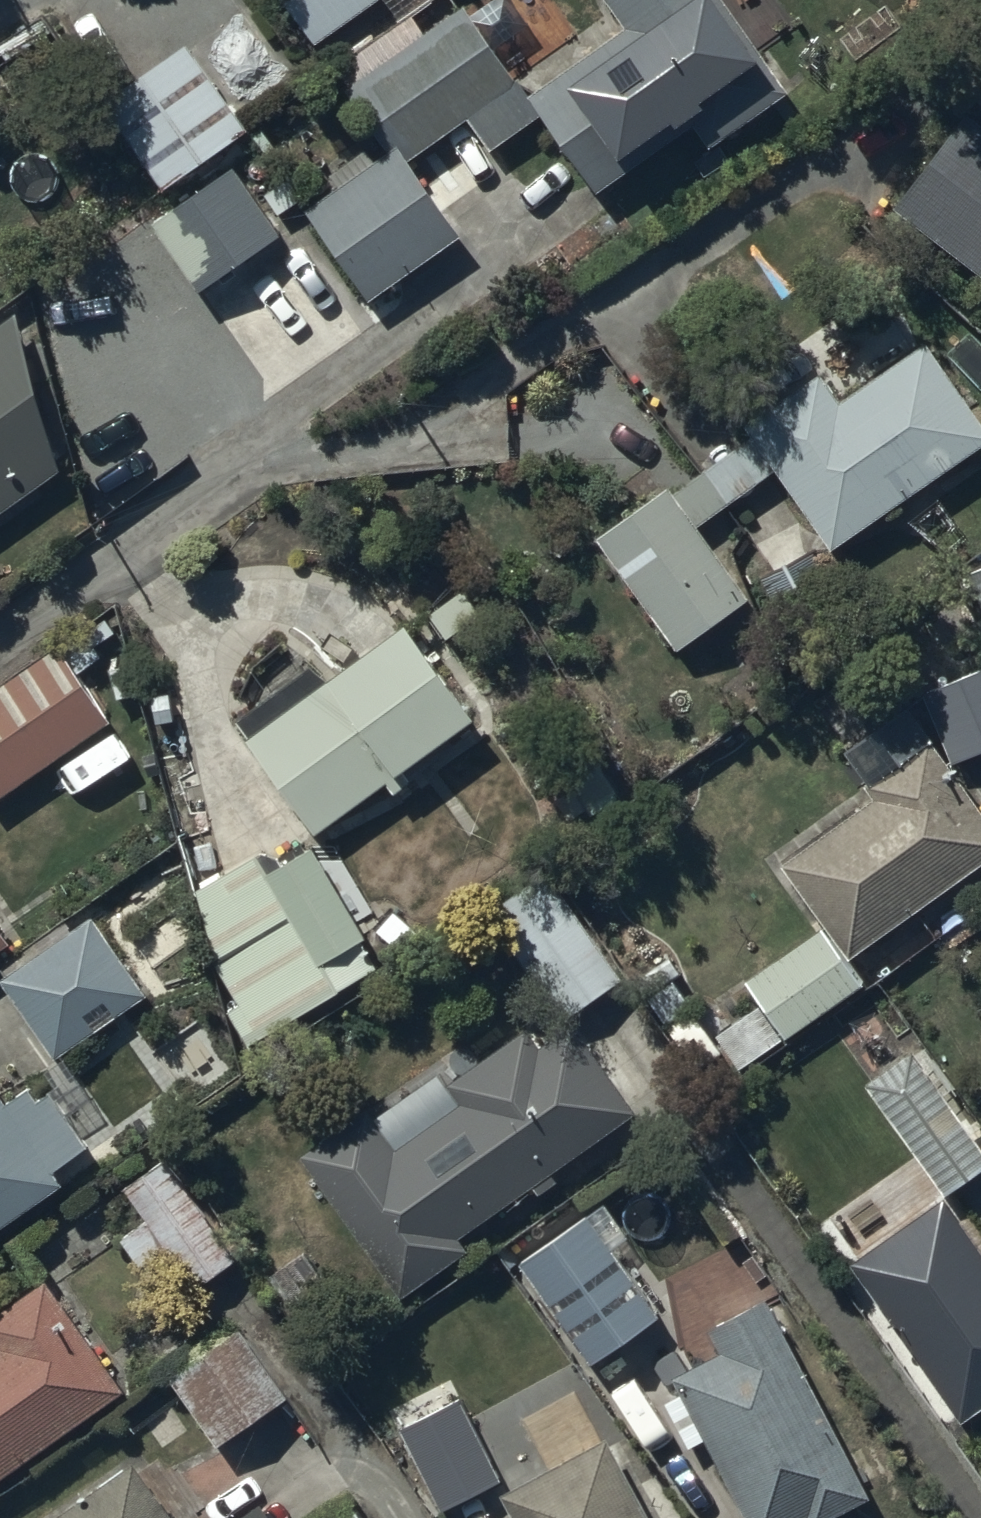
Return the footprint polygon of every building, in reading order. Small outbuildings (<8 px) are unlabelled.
[(319,33),(366,0),(296,0),(319,33)] [(465,223),(413,151),(471,110),(494,142),(546,104),(600,180),(696,111),(713,134),(794,76),(740,0),(620,0),(630,14),(532,85),(472,0),(464,0),(352,81),(395,142),(379,153),(370,140),(336,165),(344,176),(309,201),(373,289),(465,223)] [(167,180),(250,124),(189,31),(105,88),(167,180)] [(980,257),(980,112),(970,104),(900,196),(980,257)] [(157,214),(202,278),(284,220),(239,156),(157,214)] [(121,272),(147,306),(182,280),(155,246),(121,272)] [(64,465),(17,307),(0,319),(0,508),(64,465)] [(834,536),(980,434),(980,405),(931,332),(843,393),(826,368),(753,418),(760,428),(784,463),(834,536)] [(760,428),(680,486),(702,519),(784,463),(760,428)] [(680,638),(750,590),(702,519),(680,486),(674,477),(602,527),(680,638)] [(329,671),(316,654),(239,712),(321,821),(389,769),(400,783),(459,738),(449,725),(483,699),(414,607),(329,671)] [(113,710),(59,634),(0,676),(0,791),(113,710)] [(927,686),(957,757),(980,747),(980,662),(927,686)] [(854,950),(980,855),(980,793),(934,728),(870,774),(878,786),(785,854),(829,915),(827,916),(854,950)] [(261,841),(200,878),(219,953),(243,993),(231,1000),(252,1035),(345,979),(342,973),(376,953),(364,932),(367,930),(360,919),(374,910),(333,841),(322,847),(314,834),(272,859),(261,841)] [(486,905),(562,1014),(622,972),(547,863),(486,905)] [(148,988),(96,909),(1,972),(54,1052),(110,1015),(117,1027),(137,1014),(129,1001),(148,988)] [(0,910),(0,938),(13,929),(0,910)] [(854,950),(827,916),(750,969),(789,1027),(866,974),(851,952),(854,950)] [(671,961),(656,971),(667,987),(682,977),(671,961)] [(651,1001),(669,1027),(692,1011),(674,985),(651,1001)] [(761,1006),(718,1035),(738,1064),(781,1035),(761,1006)] [(562,1170),(556,1162),(639,1099),(577,1011),(543,1034),(531,1017),(452,1073),(449,1069),(384,1115),(371,1097),(306,1143),(408,1288),(473,1239),(464,1227),(536,1173),(544,1184),(562,1170)] [(693,1013),(669,1030),(700,1072),(724,1054),(693,1013)] [(869,1078),(948,1189),(980,1165),(980,1140),(914,1046),(869,1078)] [(70,1172),(59,1158),(90,1136),(70,1108),(96,1090),(67,1050),(48,1064),(57,1077),(42,1088),(32,1074),(10,1090),(0,1076),(0,1222),(70,1172)] [(240,1249),(168,1150),(126,1180),(149,1213),(124,1231),(147,1262),(172,1244),(197,1280),(240,1249)] [(606,1193),(523,1252),(594,1352),(662,1304),(617,1237),(631,1227),(606,1193)] [(853,1261),(962,1420),(980,1407),(980,1245),(946,1197),(853,1261)] [(127,1378),(47,1268),(0,1303),(0,1470),(127,1378)] [(682,1373),(757,1517),(785,1517),(811,1505),(816,1515),(871,1486),(770,1289),(716,1316),(727,1338),(687,1358),(681,1347),(660,1357),(671,1378),(682,1373)] [(243,1326),(172,1374),(219,1442),(289,1394),(243,1326)] [(503,1470),(464,1391),(402,1422),(441,1500),(503,1470)] [(612,1427),(504,1482),(523,1517),(661,1517),(612,1427)] [(138,1457),(51,1517),(180,1517),(138,1457)]
